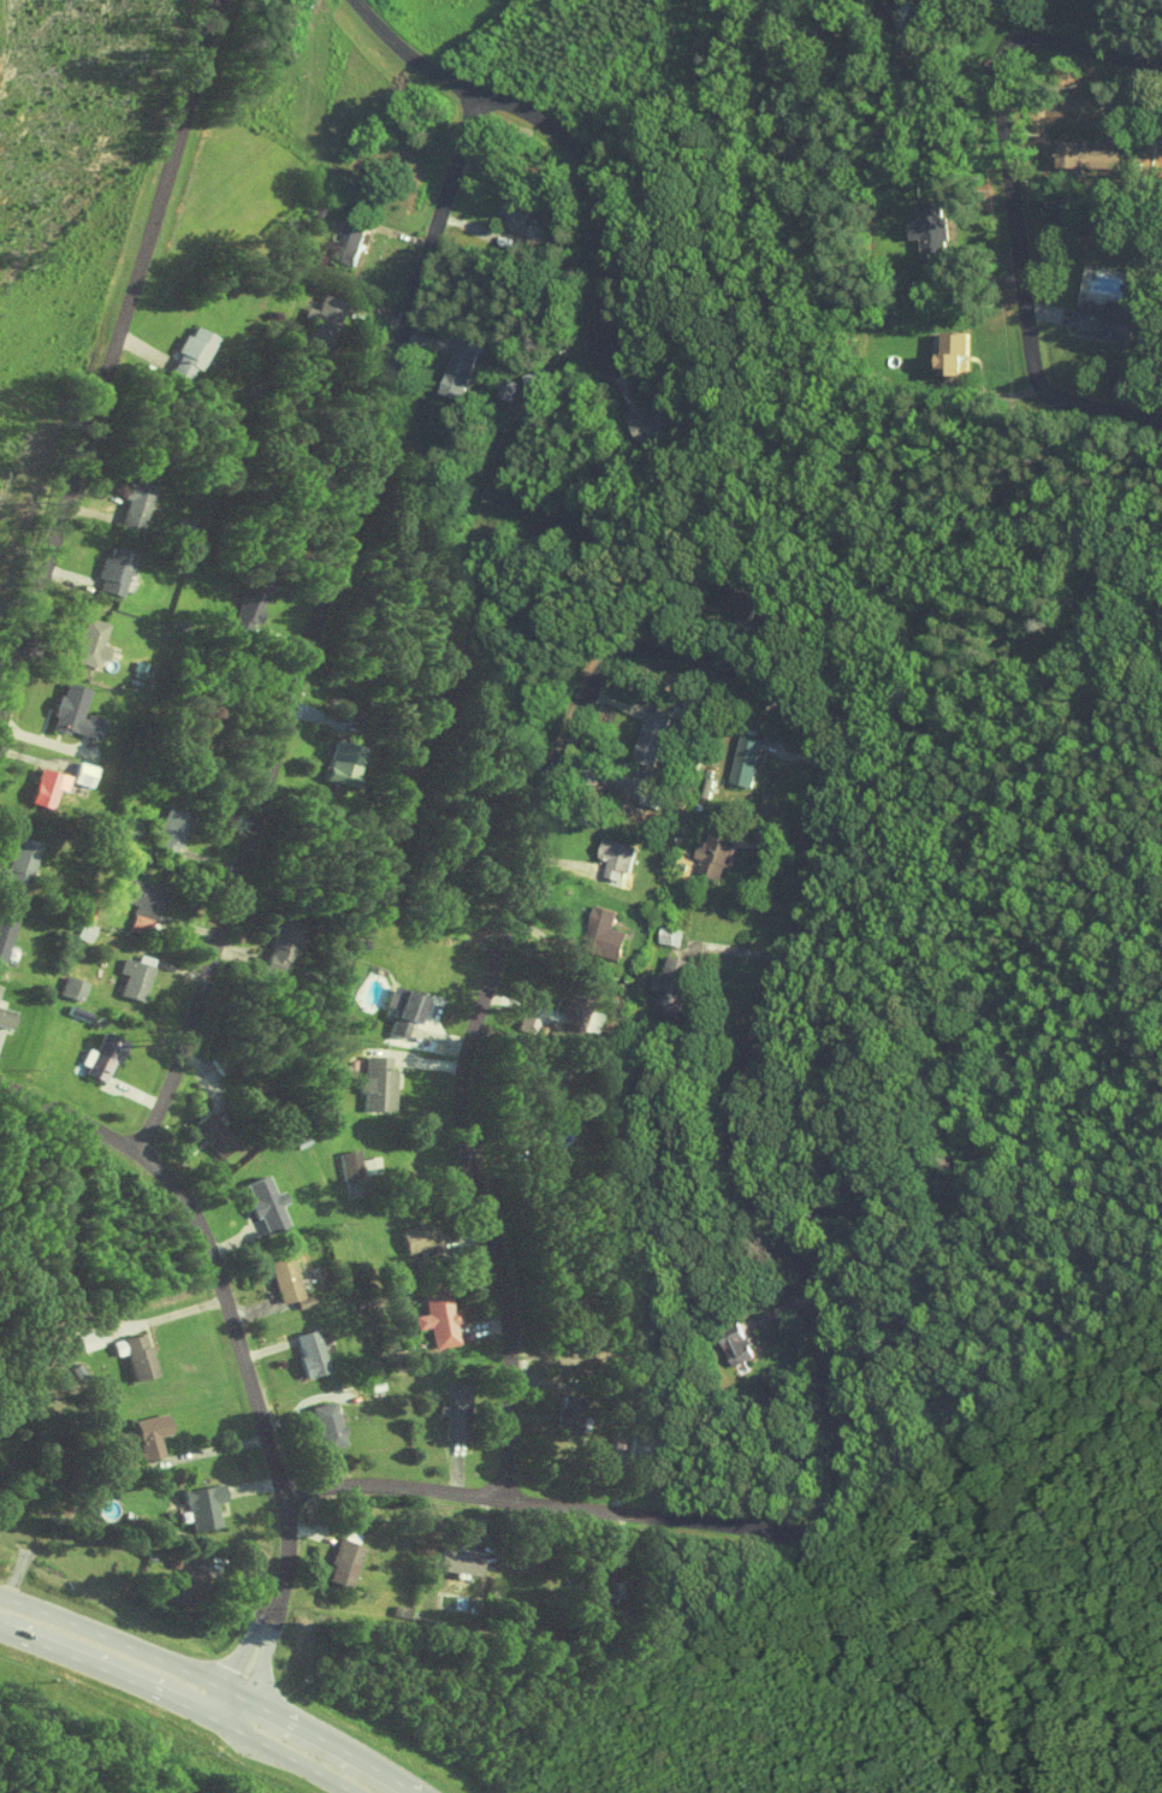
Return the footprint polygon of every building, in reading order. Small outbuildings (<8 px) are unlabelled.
[(531,200),(507,190),(494,222),(518,232),(531,200)] [(946,258),(941,201),(911,204),(916,261),(946,258)] [(353,267),(366,217),(345,212),(332,261),(353,267)] [(1079,304),(1075,333),(1128,341),(1135,292),(1121,290),(1119,302),(1103,299),(1102,307),(1079,304)] [(343,302),(320,294),(304,340),(326,348),(343,302)] [(211,336),(187,324),(163,372),(187,384),(211,336)] [(966,333),(938,332),(936,376),(965,377),(966,333)] [(478,344),(454,338),(439,393),(461,400),(478,344)] [(118,523),(140,528),(149,484),(124,478),(119,499),(123,499),(118,523)] [(96,579),(99,580),(95,591),(119,598),(132,553),(106,546),(96,579)] [(763,603),(738,586),(724,608),(749,624),(763,603)] [(106,646),(98,645),(103,623),(78,617),(69,662),(91,667),(93,660),(102,662),(106,646)] [(86,689),(59,682),(48,726),(96,739),(101,719),(80,714),(86,689)] [(632,763),(655,767),(665,717),(641,713),(632,763)] [(728,784),(751,788),(759,740),(736,736),(728,784)] [(358,746),(329,742),(324,776),(353,781),(358,746)] [(88,787),(93,766),(73,762),(68,783),(88,787)] [(66,775),(34,769),(26,804),(49,809),(53,789),(63,791),(66,775)] [(186,812),(162,806),(151,849),(175,855),(186,812)] [(718,885),(732,845),(727,843),(731,832),(711,825),(705,843),(701,842),(689,874),(718,885)] [(2,879),(17,882),(19,874),(30,877),(37,843),(11,837),(2,879)] [(605,860),(602,878),(626,883),(632,845),(600,840),(596,859),(605,860)] [(130,913),(149,919),(160,890),(127,878),(119,901),(133,906),(130,913)] [(626,933),(611,929),(616,913),(591,906),(578,950),(617,961),(626,933)] [(2,959),(10,918),(0,916),(0,958),(2,959)] [(274,978),(279,965),(285,967),(292,952),(286,949),(293,932),(286,929),(289,924),(278,919),(256,970),(274,978)] [(658,944),(678,948),(681,931),(662,927),(658,944)] [(667,956),(652,1004),(676,1012),(692,964),(667,956)] [(116,974),(121,975),(117,996),(142,1001),(149,965),(119,960),(116,974)] [(57,995),(78,1003),(85,984),(64,976),(57,995)] [(406,1036),(418,996),(397,990),(395,996),(386,993),(382,1006),(393,1010),(387,1030),(406,1036)] [(9,1031),(14,1012),(0,1009),(0,1029),(9,1031)] [(122,1040),(99,1032),(82,1076),(105,1084),(122,1040)] [(359,1111),(392,1111),(392,1069),(388,1069),(388,1057),(362,1056),(361,1078),(359,1078),(359,1111)] [(217,1159),(234,1143),(204,1111),(187,1127),(217,1159)] [(374,1155),(358,1158),(356,1148),(336,1152),(342,1181),(378,1173),(374,1155)] [(262,1232),(284,1224),(276,1204),(282,1202),(277,1189),(269,1192),(262,1173),(241,1182),(246,1198),(243,1199),(250,1218),(256,1216),(262,1232)] [(402,1253),(416,1250),(417,1256),(438,1252),(431,1221),(397,1228),(402,1253)] [(300,1296),(287,1254),(264,1261),(277,1303),(300,1296)] [(420,1293),(423,1313),(411,1315),(413,1329),(427,1327),(430,1348),(456,1344),(453,1325),(459,1324),(456,1307),(448,1308),(445,1289),(420,1293)] [(291,1299),(295,1309),(313,1304),(310,1294),(291,1299)] [(725,1326),(729,1336),(720,1339),(732,1371),(762,1360),(746,1318),(725,1326)] [(302,1377),(325,1371),(314,1328),(291,1334),(302,1377)] [(129,1380),(152,1374),(141,1332),(109,1341),(113,1356),(122,1353),(129,1380)] [(444,1381),(444,1406),(441,1406),(441,1439),(467,1439),(467,1381),(444,1381)] [(341,1444),(332,1400),(306,1405),(316,1450),(341,1444)] [(138,1460),(158,1456),(155,1436),(167,1434),(163,1413),(131,1418),(138,1460)] [(660,1434),(628,1433),(627,1460),(659,1461),(660,1434)] [(223,1500),(221,1483),(181,1489),(186,1530),(217,1526),(213,1502),(223,1500)] [(360,1546),(336,1538),(324,1579),(347,1586),(360,1546)] [(432,1568),(475,1576),(478,1552),(436,1545),(432,1568)] [(208,1560),(185,1552),(170,1601),(193,1609),(208,1560)]
